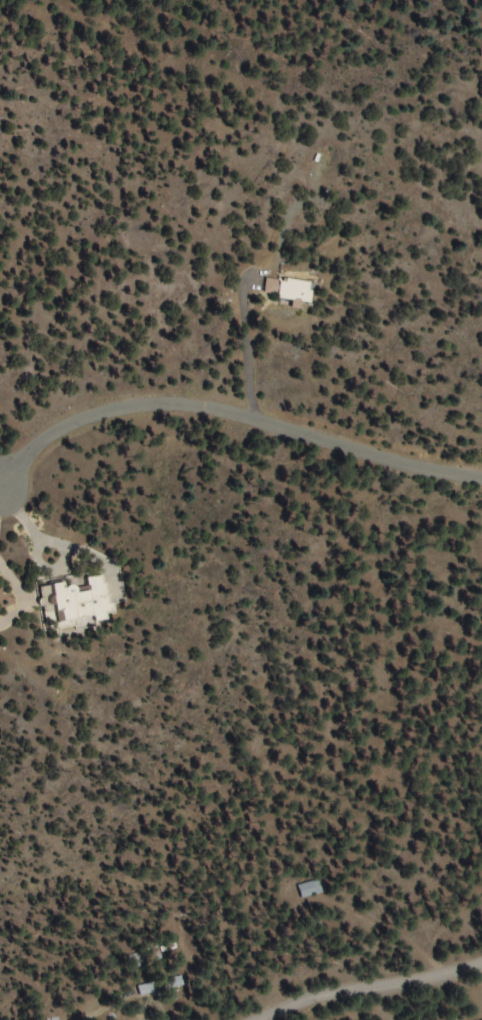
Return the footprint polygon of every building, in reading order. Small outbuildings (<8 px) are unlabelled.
[(266,277),(263,296),(311,304),(314,285),(266,277)] [(38,588),(47,634),(112,621),(103,575),(111,573),(107,552),(89,556),(93,577),(83,579),(84,585),(63,589),(62,584),(38,588)] [(298,886),(301,899),(322,894),(318,881),(298,886)] [(183,985),(181,977),(168,980),(171,989),(183,985)] [(162,995),(161,983),(138,985),(139,997),(162,995)]
